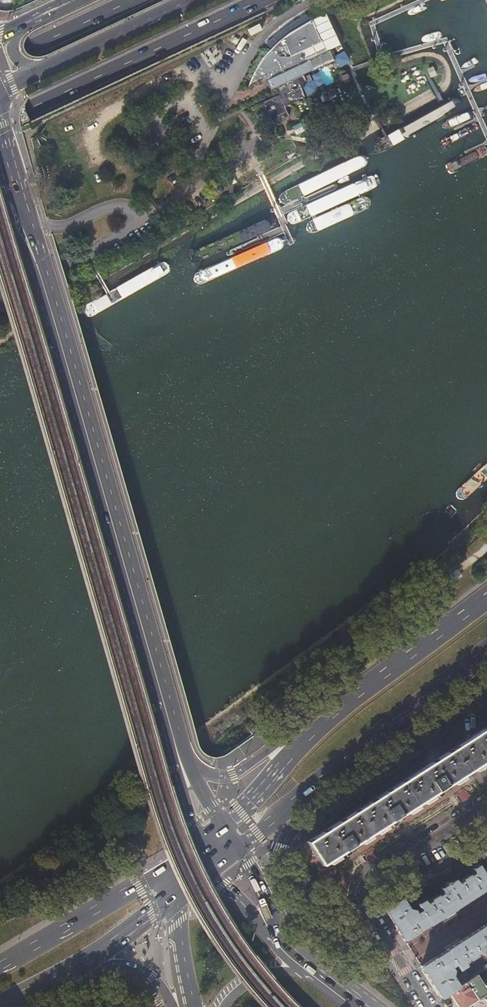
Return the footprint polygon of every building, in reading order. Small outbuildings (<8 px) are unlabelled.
[(444,0),(437,0),(436,1),(436,5),(443,21),(445,22),(447,23),(450,24),(451,22),(451,19),(452,17),(445,1),(444,0)] [(455,15),(456,17),(459,18),(461,19),(462,16),(463,14),(463,12),(458,0),(448,0),(455,15)] [(466,16),(468,19),(471,18),(473,16),(473,13),(468,0),(459,0),(466,16)] [(485,0),(473,0),(479,11),(481,14),(484,15),(486,15),(486,14),(486,5),(485,0)] [(439,21),(440,20),(433,6),(432,5),(429,3),(427,6),(427,9),(433,23),(435,23),(439,21)] [(427,24),(420,9),(414,11),(421,26),(422,28),(425,29),(427,26),(427,24)] [(396,20),(376,28),(374,30),(377,36),(379,36),(400,28),(401,26),(398,19),(396,20)] [(265,84),(326,54),(312,21),(294,31),(278,44),(264,60),(253,78),(247,92),(265,84)] [(434,31),(431,31),(390,42),(387,45),(387,49),(388,51),(393,51),(434,40),(436,39),(437,35),(434,31)] [(460,42),(451,37),(448,36),(446,38),(445,40),(447,42),(456,49),(466,55),(468,55),(470,53),(471,51),(470,48),(460,42)] [(206,66),(214,64),(211,50),(203,52),(206,66)] [(326,54),(265,84),(271,97),(279,93),(277,89),(304,75),(306,81),(328,70),(334,67),(328,53),(326,54)] [(476,68),(457,57),(454,62),(471,74),(474,75),(476,75),(478,74),(478,71),(477,70),(476,68)] [(279,93),(282,101),(286,108),(306,98),(300,86),(307,83),(306,81),(304,75),(277,89),(279,93)] [(291,117),(286,108),(282,101),(279,102),(277,98),(266,103),(264,104),(268,113),(274,125),(285,120),(291,117)] [(383,135),(373,140),(371,143),(370,145),(371,149),(373,152),(376,153),(379,153),(454,112),(456,110),(456,108),(457,106),(456,103),(454,100),(452,100),(449,99),(447,100),(383,135)] [(287,189),(281,192),(280,194),(278,196),(279,200),(281,203),(284,205),(287,205),(365,169),(366,167),(367,165),(367,162),(367,159),(365,157),(363,156),(361,156),(359,156),(348,161),(287,189)] [(186,251),(179,255),(177,257),(176,260),(177,263),(179,266),(182,268),(185,267),(260,227),(262,225),(262,223),(263,220),(262,217),(260,215),(258,214),(256,214),(253,214),(238,223),(186,251)] [(108,294),(86,306),(85,308),(84,311),(85,314),(87,317),(90,318),(93,318),(168,278),(169,276),(170,273),(170,271),(170,268),(167,265),(165,265),(163,265),(161,265),(108,294)] [(346,850),(353,846),(351,843),(388,820),(390,822),(399,816),(398,814),(434,791),(435,793),(445,787),(443,784),(485,758),(486,760),(486,725),(330,825),(346,850)] [(344,852),(346,850),(330,825),(305,841),(320,864),(342,850),(344,852)] [(404,940),(417,932),(417,931),(429,923),(429,924),(486,886),(486,848),(481,852),(486,861),(483,864),(486,869),(482,872),(477,865),(472,869),(472,873),(468,875),(467,874),(461,879),(462,880),(457,882),(453,879),(448,883),(447,881),(444,883),(445,885),(440,888),(441,893),(437,896),(436,895),(430,899),(430,900),(426,903),(422,900),(417,904),(420,910),(416,912),(415,912),(414,912),(413,910),(408,909),(401,897),(383,908),(404,940)] [(474,850),(404,896),(406,899),(476,854),(474,850)] [(441,997),(448,993),(458,986),(451,975),(452,969),(450,967),(455,964),(459,969),(465,965),(463,961),(469,958),(469,959),(475,955),(474,954),(480,951),(483,954),(486,951),(486,923),(447,949),(446,950),(435,958),(434,957),(420,966),(441,997)] [(473,977),(477,974),(486,968),(486,964),(471,974),(473,977)] [(462,984),(469,979),(465,972),(457,977),(462,984)] [(448,993),(457,1006),(465,1006),(477,1000),(470,989),(475,986),(470,979),(469,979),(462,984),(458,986),(448,993)] [(441,997),(447,1006),(457,1006),(448,993),(441,997)] [(486,994),(477,1000),(465,1006),(486,1006),(486,996),(486,994)]
